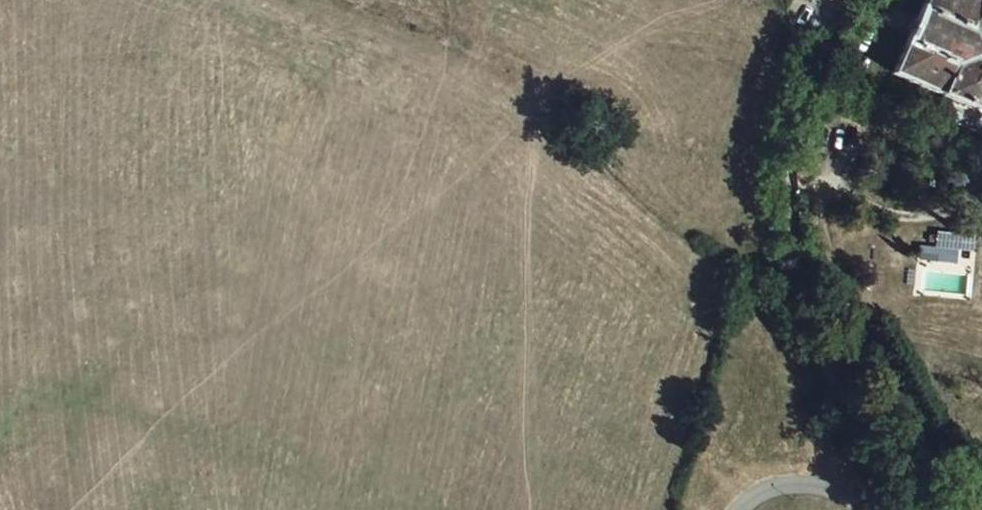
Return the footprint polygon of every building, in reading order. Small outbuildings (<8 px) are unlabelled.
[(981,17),(981,0),(927,0),(895,71),(947,96),(960,67),(943,59),(960,20),(977,27),(981,17)] [(977,27),(960,20),(943,59),(960,67),(947,96),(981,112),(981,17),(977,27)]
